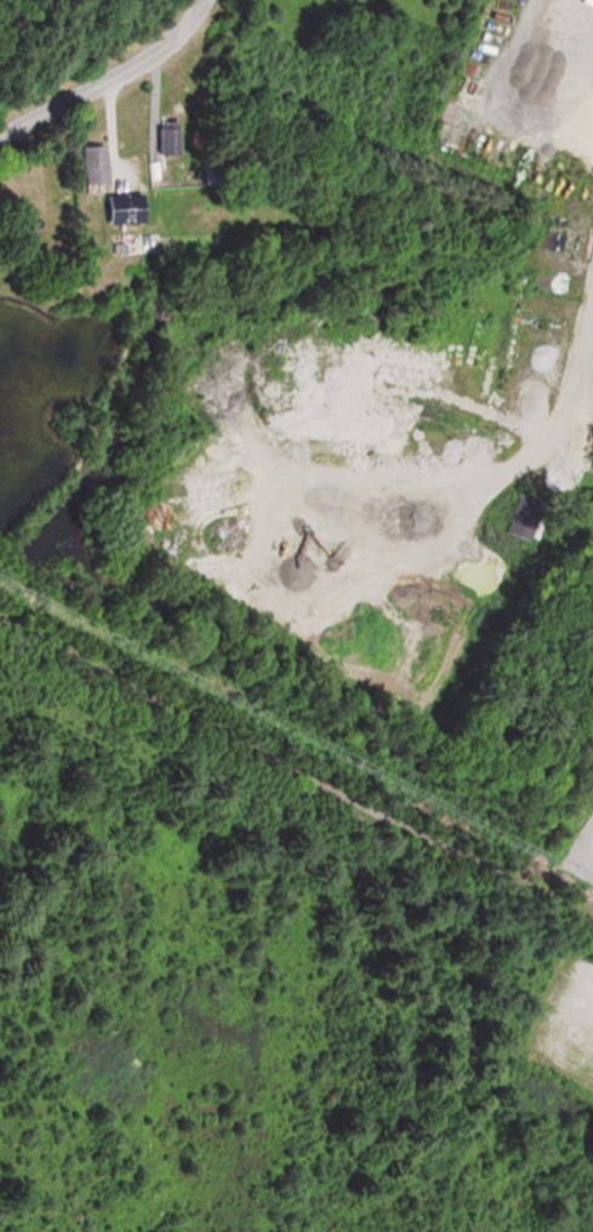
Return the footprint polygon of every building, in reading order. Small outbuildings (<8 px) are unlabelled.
[(539,90),(547,59),(536,56),(528,88),(539,90)] [(89,182),(110,182),(110,146),(89,146),(89,182)] [(150,224),(150,196),(108,196),(108,224),(150,224)]
